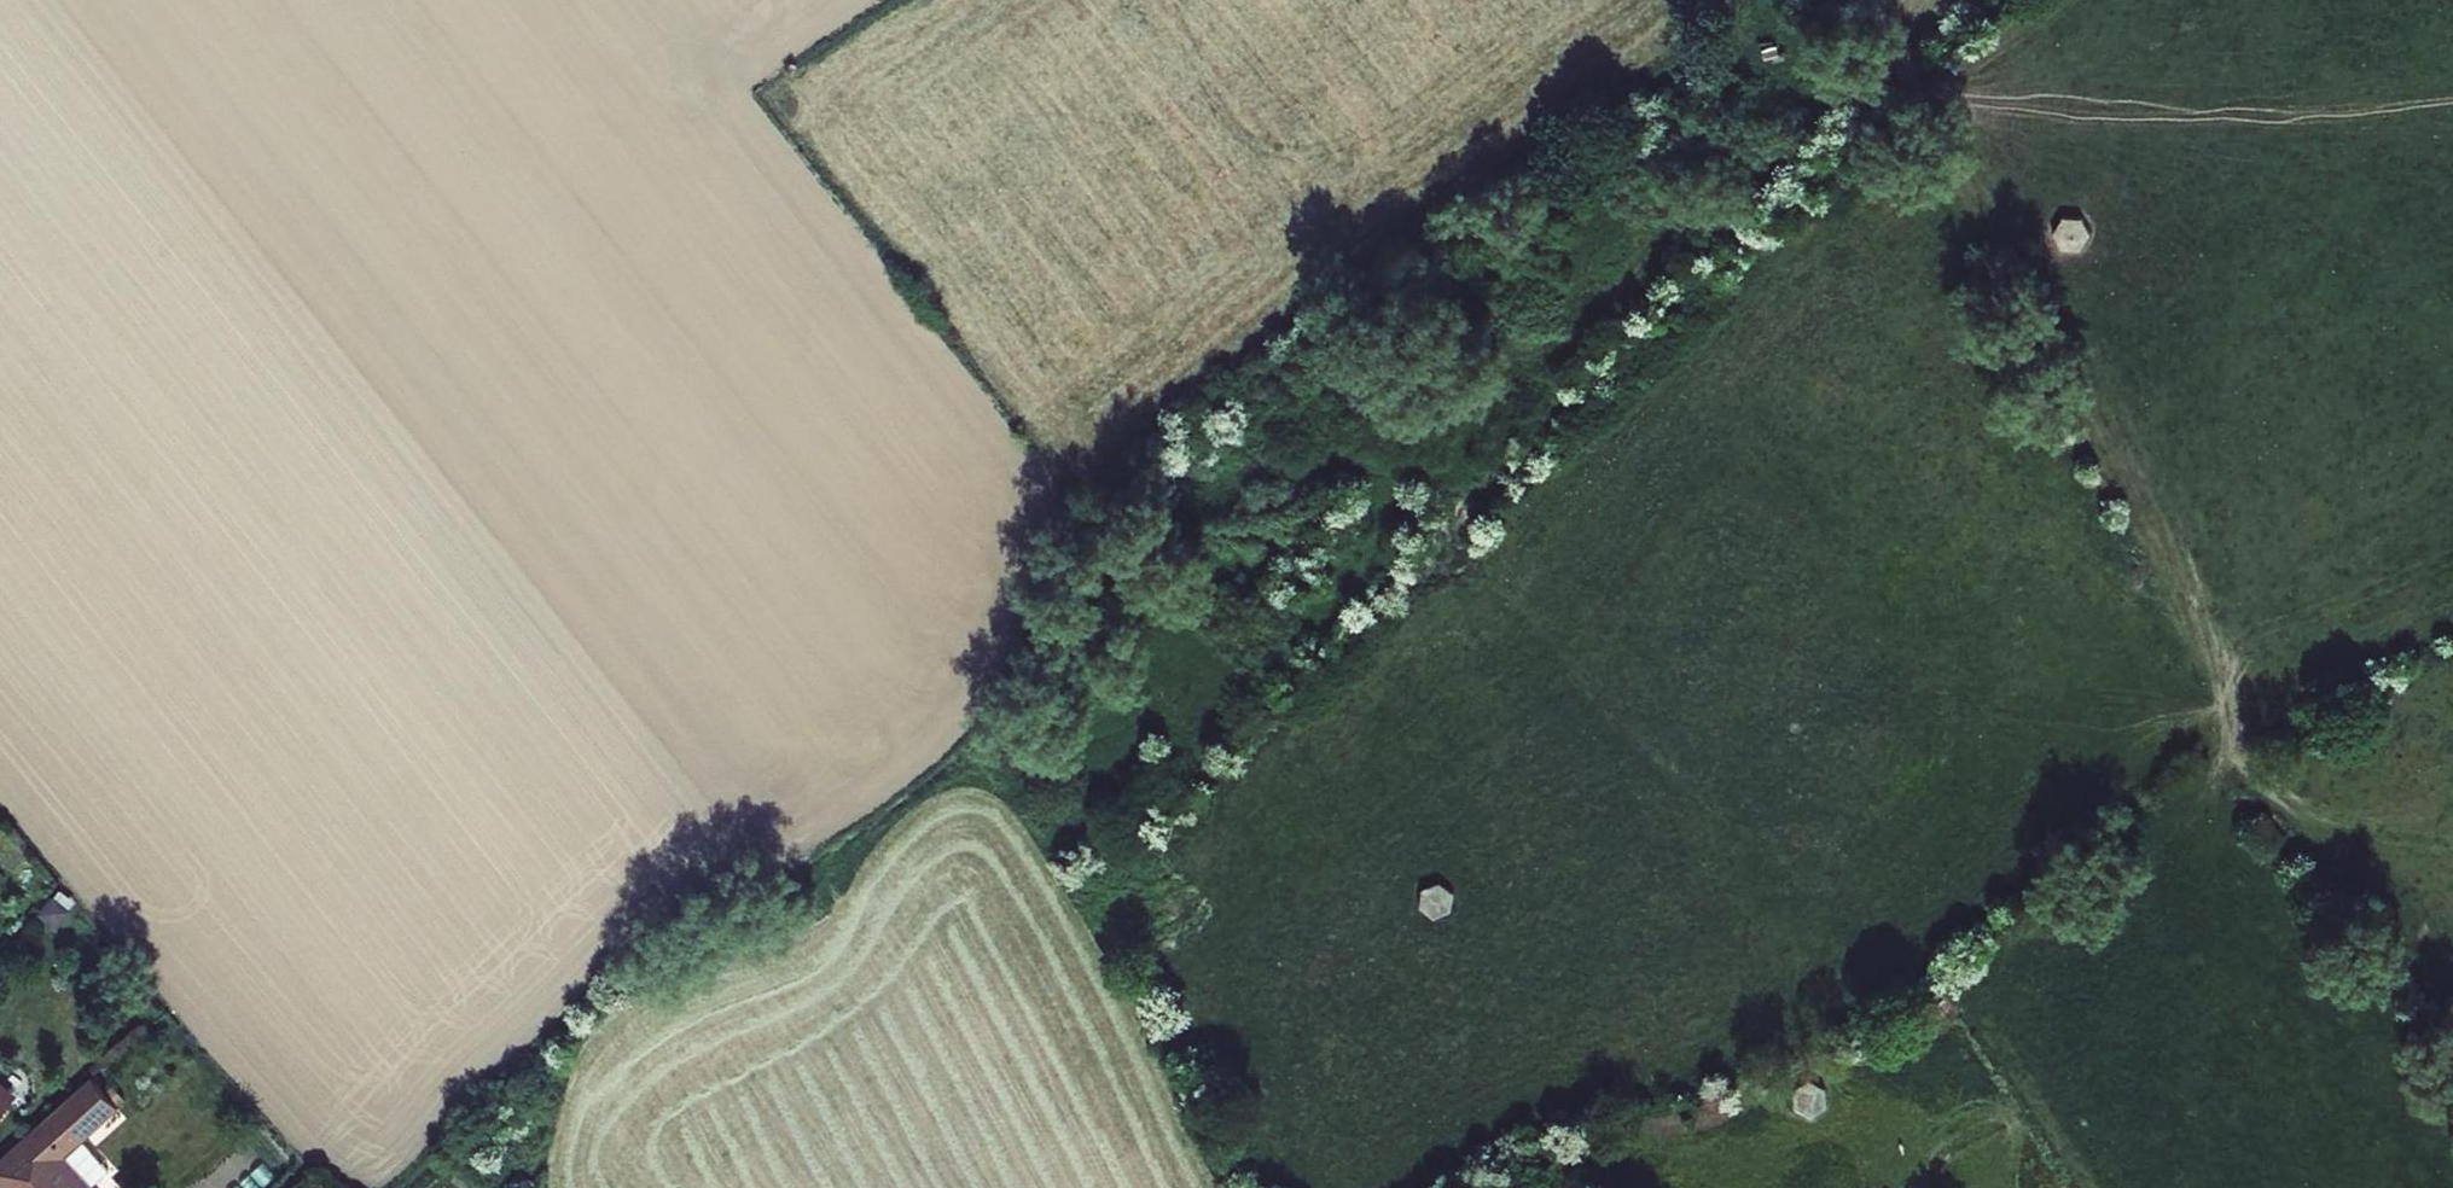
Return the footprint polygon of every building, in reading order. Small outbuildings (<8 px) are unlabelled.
[(2064,218),(2054,234),(2059,242),(2063,250),(2081,250),(2091,235),(2087,227),(2082,219),(2064,218)] [(1423,889),(1421,907),(1428,913),(1435,918),(1452,912),(1455,894),(1447,888),(1440,882),(1423,889)] [(0,1162),(0,1170),(16,1187),(95,1187),(68,1156),(124,1108),(98,1077),(0,1162)] [(1795,1092),(1796,1110),(1804,1114),(1812,1118),(1827,1108),(1826,1090),(1818,1086),(1810,1082),(1795,1092)] [(12,1105),(11,1094),(0,1085),(0,1120),(12,1105)]
